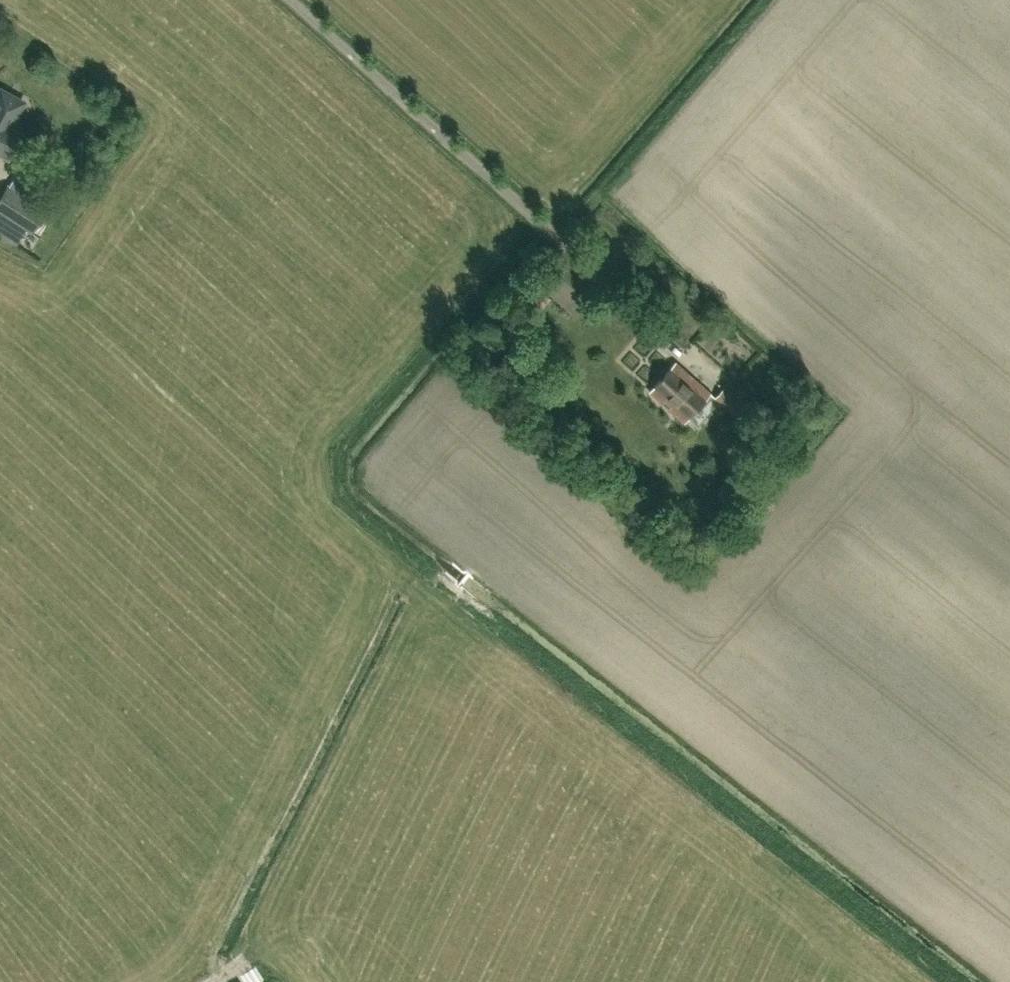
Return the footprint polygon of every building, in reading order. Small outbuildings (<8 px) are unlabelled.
[(17,113),(24,101),(1,89),(0,92),(0,103),(17,113)] [(17,113),(0,103),(0,153),(9,157),(22,164),(29,151),(34,141),(33,135),(23,131),(11,124),(17,113)] [(30,232),(33,234),(34,232),(46,213),(48,209),(28,197),(30,194),(36,186),(17,173),(0,200),(0,214),(30,232)] [(685,422),(711,393),(676,362),(650,391),(685,422)] [(730,411),(739,402),(723,388),(715,398),(730,411)]
